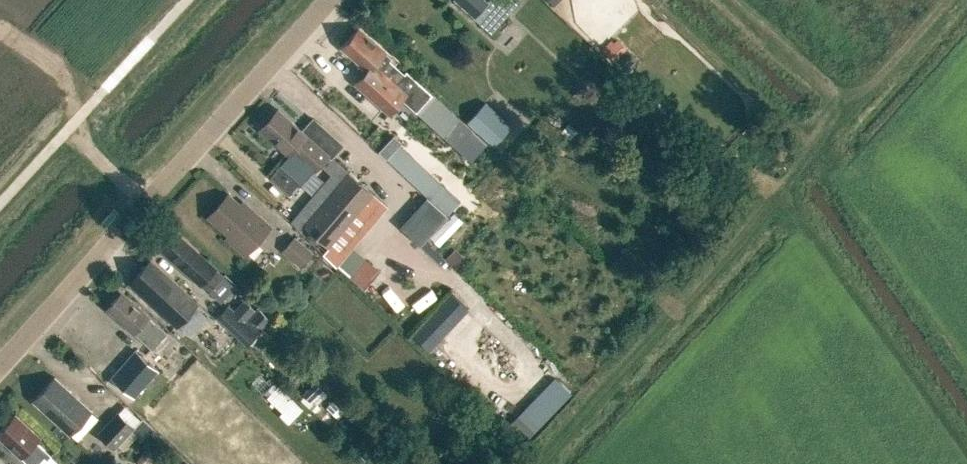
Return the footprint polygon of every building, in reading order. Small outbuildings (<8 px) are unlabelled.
[(473,17),(492,34),(521,0),(488,0),(487,0),(454,0),(474,16),(473,17)] [(405,74),(389,60),(392,57),(386,52),(359,28),(342,47),(357,61),(355,63),(363,69),(365,67),(368,70),(356,83),(389,113),(405,96),(394,86),(405,74)] [(617,40),(605,52),(615,61),(626,49),(617,40)] [(303,131),(278,109),(274,113),(271,114),(264,122),(264,125),(260,130),(289,156),(293,152),(314,171),(328,155),(331,158),(342,145),(314,119),(303,131)] [(387,158),(402,142),(394,135),(379,151),(387,158)] [(336,266),(388,205),(374,194),(348,172),(303,225),(329,247),(324,253),(336,266)] [(246,209),(228,193),(208,216),(229,235),(226,238),(245,255),(271,227),(248,206),(246,209)] [(448,215),(427,195),(413,210),(434,230),(448,215)] [(176,232),(161,248),(209,291),(223,275),(176,232)] [(301,267),(314,252),(295,235),(282,250),(301,267)] [(196,302),(151,261),(130,283),(154,305),(175,324),(196,302)] [(132,304),(120,293),(108,307),(124,321),(123,323),(134,333),(135,332),(153,348),(167,332),(149,317),(149,316),(134,302),(132,304)] [(248,344),(259,332),(229,305),(218,317),(248,344)] [(258,306),(249,316),(262,328),(271,318),(258,306)] [(134,397),(159,369),(136,348),(111,376),(134,397)] [(70,434),(92,410),(55,377),(34,401),(70,434)] [(310,400),(323,387),(316,381),(303,393),(310,400)] [(279,384),(267,396),(282,411),(280,414),(288,422),(302,408),(279,384)] [(115,448),(136,426),(118,410),(97,432),(115,448)] [(16,414),(0,432),(0,438),(22,458),(29,463),(37,463),(38,463),(44,457),(47,459),(51,455),(36,441),(41,436),(16,414)] [(138,461),(142,463),(148,463),(155,455),(148,448),(138,461)]
